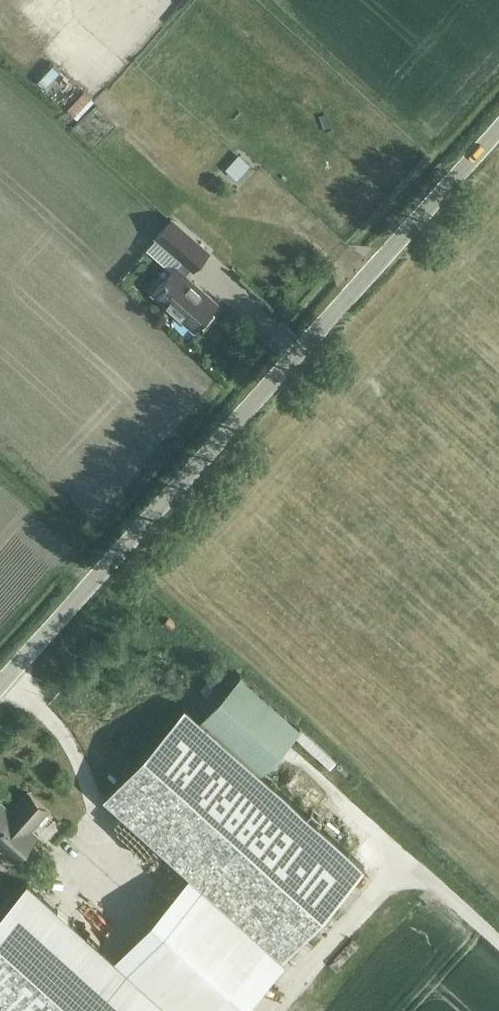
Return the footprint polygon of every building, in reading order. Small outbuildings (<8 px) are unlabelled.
[(80,88),(70,109),(84,116),(94,94),(80,88)] [(225,170),(237,181),(250,167),(239,156),(225,170)] [(211,309),(217,302),(186,274),(192,267),(193,268),(208,251),(173,219),(158,235),(184,259),(154,292),(194,328),(201,321),(204,324),(215,312),(211,309)] [(241,672),(201,718),(200,719),(186,707),(106,797),(286,957),(367,867),(260,773),(302,726),(241,672)] [(30,794),(18,808),(20,810),(14,816),(3,806),(0,809),(0,847),(16,861),(38,837),(32,831),(50,812),(30,794)] [(29,882),(0,915),(0,1010),(173,1010),(29,882)]
